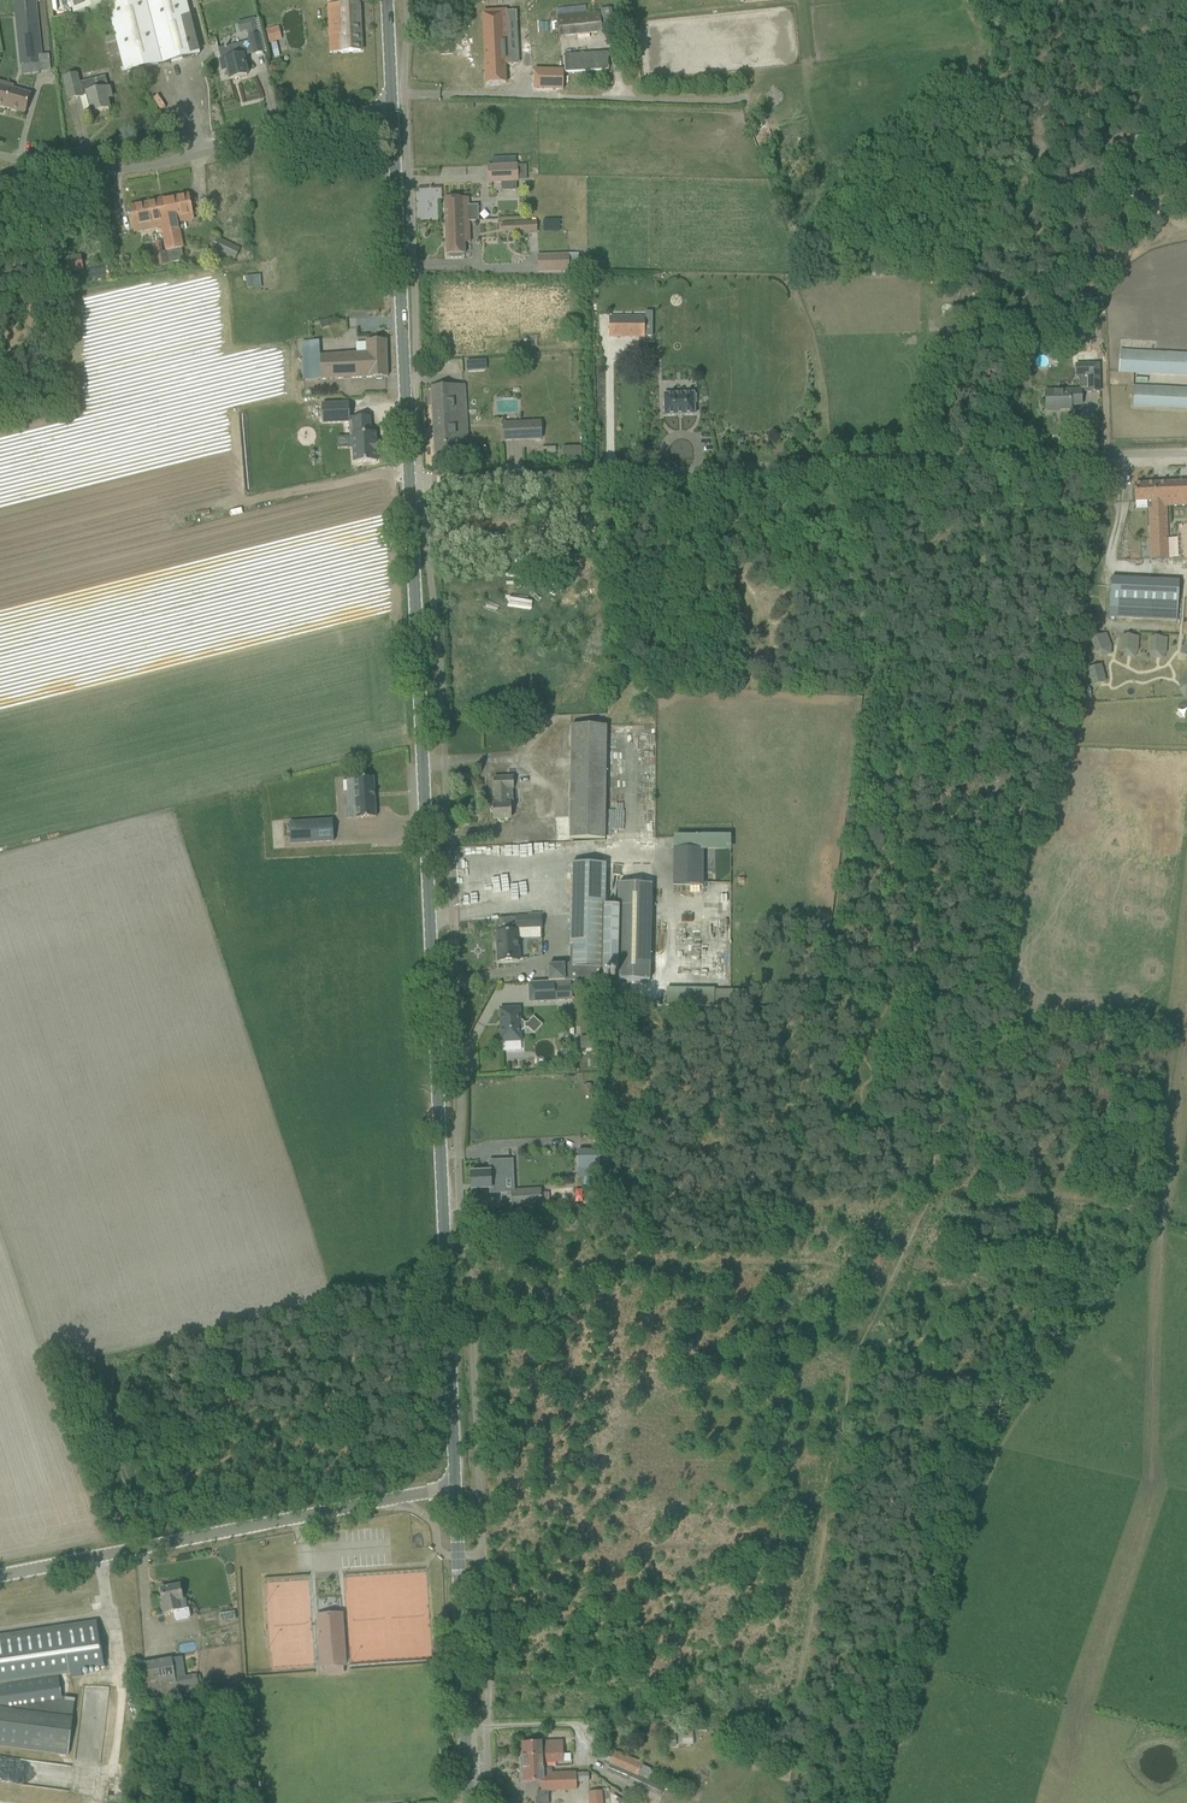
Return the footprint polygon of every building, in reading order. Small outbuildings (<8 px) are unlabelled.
[(39,72),(51,71),(49,54),(42,55),(36,0),(14,0),(21,65),(38,63),(39,72)] [(73,15),(109,6),(116,36),(106,38),(110,57),(120,54),(125,72),(200,54),(191,17),(187,0),(69,0),(73,15)] [(340,36),(341,52),(361,51),(361,39),(358,3),(328,4),(330,36),(340,36)] [(483,12),(487,83),(506,82),(505,64),(511,64),(511,53),(509,54),(507,11),(483,12)] [(601,33),(599,12),(557,16),(559,38),(601,33)] [(237,23),(239,32),(258,28),(255,19),(237,23)] [(278,27),(266,30),(269,41),(270,42),(270,43),(281,40),(278,27)] [(250,41),(218,49),(224,71),(228,70),(231,80),(247,76),(243,56),(253,54),(254,55),(263,53),(260,41),(259,35),(258,28),(248,30),(249,37),(250,41)] [(535,68),(535,87),(564,88),(564,68),(535,68)] [(88,94),(92,113),(109,109),(107,99),(111,98),(106,76),(80,83),(78,74),(64,77),(69,100),(82,97),(82,95),(88,94)] [(26,113),(31,94),(13,89),(14,86),(0,82),(0,106),(26,113)] [(516,165),(488,166),(489,182),(518,181),(518,165),(516,165)] [(189,195),(130,207),(132,219),(134,227),(161,221),(162,228),(167,251),(170,263),(184,260),(181,248),(182,248),(178,224),(176,218),(193,215),(191,207),(189,195)] [(445,199),(446,222),(469,221),(478,221),(478,205),(469,205),(468,198),(445,199)] [(502,223),(503,235),(506,235),(506,232),(513,232),(513,234),(530,234),(530,232),(534,232),(534,234),(537,233),(537,220),(527,221),(502,223)] [(469,221),(446,222),(447,254),(449,254),(449,255),(451,258),(461,257),(463,255),(463,254),(465,254),(465,242),(470,242),(469,221)] [(115,233),(94,237),(95,244),(116,241),(117,240),(116,233),(115,233)] [(213,250),(235,260),(240,249),(218,239),(213,250)] [(537,255),(538,273),(570,271),(570,270),(579,270),(578,255),(569,255),(569,254),(537,255)] [(66,258),(69,272),(83,270),(80,255),(66,258)] [(252,275),(245,276),(247,288),(253,287),(252,275)] [(1087,310),(1084,312),(1088,320),(1089,320),(1097,315),(1092,307),(1087,310)] [(610,318),(610,337),(644,337),(644,336),(644,318),(643,318),(610,318)] [(356,353),(320,355),(320,379),(375,377),(377,380),(382,380),(384,377),(388,377),(387,357),(386,341),(374,341),(366,341),(366,342),(366,352),(356,353)] [(1099,352),(1094,346),(1086,351),(1092,358),(1099,352)] [(1186,375),(1186,355),(1120,351),(1118,371),(1186,375)] [(310,352),(308,352),(309,379),(320,379),(320,355),(320,352),(310,352)] [(486,360),(466,361),(467,371),(487,370),(486,360)] [(1089,392),(1099,392),(1099,364),(1076,365),(1075,376),(1079,380),(1079,389),(1082,392),(1089,392)] [(444,387),(432,388),(436,458),(457,457),(456,443),(468,442),(467,428),(466,404),(464,386),(444,387)] [(1186,409),(1186,390),(1133,387),(1132,406),(1186,409)] [(1046,391),(1046,410),(1071,409),(1071,405),(1081,404),(1081,392),(1082,392),(1079,389),(1079,390),(1046,391)] [(664,395),(665,416),(695,414),(694,403),(696,403),(696,395),(694,395),(694,393),(664,395)] [(349,403),(322,405),(323,423),(349,422),(350,436),(352,436),(353,448),(354,463),(377,462),(376,451),(377,451),(377,444),(376,444),(375,433),(371,433),(370,417),(350,418),(349,403)] [(503,424),(504,440),(541,438),(541,422),(503,424)] [(1135,484),(1136,502),(1147,501),(1148,505),(1152,505),(1152,508),(1150,508),(1150,509),(1151,538),(1168,538),(1167,506),(1170,506),(1186,505),(1186,482),(1135,484)] [(1109,617),(1177,620),(1179,582),(1111,578),(1109,617)] [(1130,661),(1165,663),(1167,638),(1132,636),(1130,661)] [(665,686),(659,694),(668,702),(675,694),(665,686)] [(572,725),(570,838),(605,839),(607,726),(572,725)] [(496,804),(492,804),(493,819),(512,818),(511,804),(514,804),(513,789),(515,789),(514,777),(494,778),(494,789),(495,789),(496,804)] [(349,808),(346,808),(347,819),(357,819),(376,817),(373,778),(354,779),(355,791),(348,791),(349,808)] [(334,841),(333,820),(289,823),(291,844),(334,841)] [(673,848),(673,885),(704,885),(704,847),(673,848)] [(566,965),(548,965),(548,981),(554,981),(602,980),(602,973),(603,973),(616,973),(616,980),(650,980),(652,884),(618,883),(618,907),(605,907),(606,864),(588,864),(576,863),(574,946),(571,946),(571,960),(570,962),(569,963),(568,964),(566,965)] [(499,933),(497,933),(498,961),(519,961),(518,948),(518,939),(518,931),(542,930),(542,916),(516,917),(499,917),(499,933)] [(572,1000),(572,987),(555,988),(554,982),(552,982),(534,983),(534,985),(533,985),(534,1001),(555,1000),(555,1001),(572,1000)] [(500,1009),(502,1042),(521,1041),(520,1031),(523,1031),(525,1028),(525,1023),(522,1020),(520,1021),(519,1008),(500,1009)] [(595,1036),(580,1037),(580,1049),(595,1049),(595,1036)] [(585,1084),(583,1086),(584,1094),(586,1096),(592,1096),(593,1093),(592,1085),(590,1083),(585,1084)] [(490,1172),(471,1173),(471,1190),(491,1189),(491,1193),(504,1192),(503,1176),(512,1176),(512,1160),(489,1161),(490,1172)] [(513,1191),(513,1206),(542,1204),(542,1190),(513,1191)] [(180,1585),(161,1589),(163,1601),(164,1603),(162,1603),(164,1613),(167,1613),(174,1611),(176,1620),(191,1617),(189,1608),(187,1609),(185,1599),(183,1599),(182,1597),(180,1585)] [(200,1615),(201,1621),(217,1618),(216,1612),(200,1615)] [(235,1612),(220,1615),(221,1622),(236,1619),(235,1612)] [(342,1614),(318,1615),(321,1668),(345,1666),(342,1614)] [(70,1671),(72,1679),(83,1677),(82,1669),(104,1666),(97,1622),(0,1636),(0,1681),(70,1671)] [(172,1658),(142,1663),(149,1702),(200,1693),(197,1675),(185,1677),(181,1656),(172,1658)] [(17,1713),(39,1709),(39,1706),(62,1702),(58,1676),(0,1685),(0,1711),(17,1713)] [(73,1720),(17,1713),(0,1711),(0,1747),(68,1756),(73,1720)] [(588,1721),(588,1730),(602,1730),(602,1721),(588,1721)] [(693,1729),(668,1731),(669,1746),(676,1746),(694,1745),(693,1730),(693,1729)] [(738,1733),(734,1740),(745,1745),(749,1738),(738,1733)] [(522,1743),(522,1756),(563,1754),(563,1745),(542,1745),(542,1742),(522,1743)] [(600,1749),(597,1758),(602,1760),(608,1763),(610,1764),(638,1776),(642,1766),(643,1763),(615,1751),(613,1755),(600,1749)] [(522,1756),(523,1769),(543,1768),(543,1763),(564,1762),(563,1754),(522,1756)] [(610,1764),(607,1771),(629,1781),(628,1782),(655,1794),(659,1786),(651,1783),(638,1776),(610,1764)] [(543,1768),(523,1769),(524,1782),(541,1781),(541,1791),(553,1791),(577,1790),(577,1782),(576,1773),(576,1772),(544,1774),(543,1768)] [(589,1772),(576,1773),(577,1782),(589,1782),(589,1772)] [(589,1802),(603,1802),(602,1791),(589,1792),(589,1802)] [(547,1792),(536,1792),(536,1802),(546,1802),(547,1792)]
